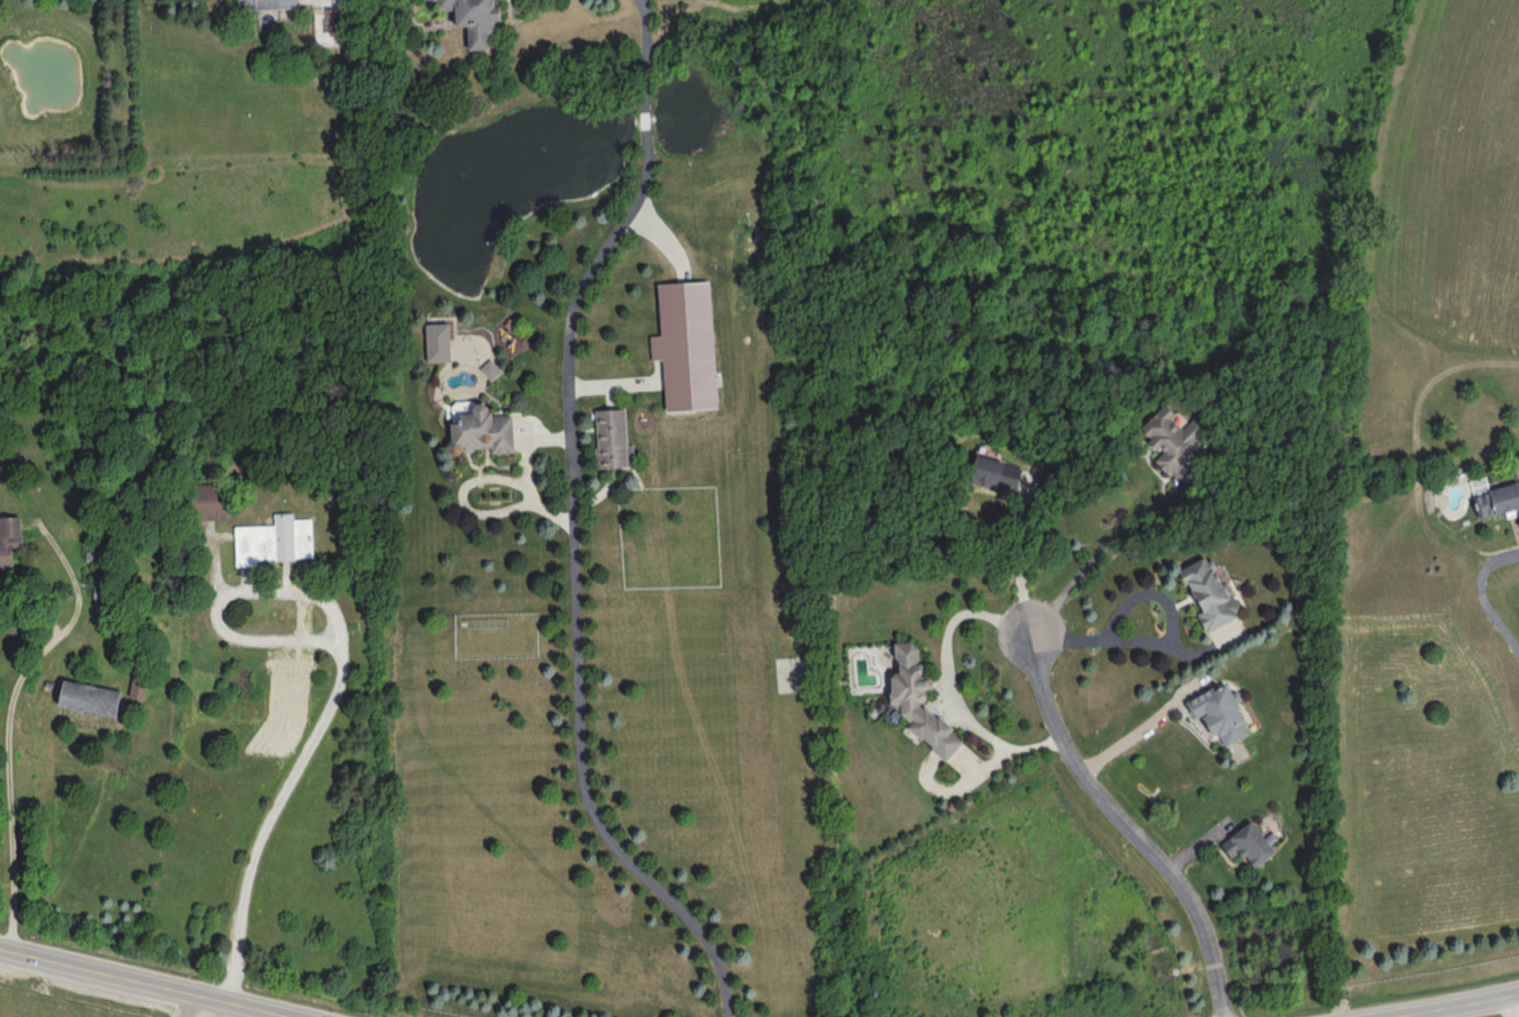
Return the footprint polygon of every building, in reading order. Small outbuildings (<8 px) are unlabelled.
[(300,0),(240,0),(240,9),(300,8),(300,0)] [(493,51),(492,35),(497,35),(497,21),(500,20),(500,0),(439,0),(439,12),(459,11),(460,29),(471,28),(471,51),(493,51)] [(714,281),(660,283),(662,336),(652,337),(653,360),(666,360),(668,411),(719,409),(714,281)] [(1210,430),(1198,418),(1192,424),(1169,403),(1142,432),(1164,453),(1156,462),(1169,474),(1210,430)] [(516,452),(515,414),(493,414),(493,405),(453,406),(454,453),(516,452)] [(596,409),(598,468),(630,468),(629,409),(596,409)] [(972,481),(1018,493),(1025,467),(979,454),(972,481)] [(230,520),(230,484),(192,484),(192,520),(230,520)] [(1478,492),(1483,517),(1518,509),(1518,484),(1478,492)] [(314,559),(313,519),(294,519),(294,513),(276,514),(276,526),(236,527),(236,567),(260,567),(260,560),(314,559)] [(1,516),(1,543),(0,543),(0,573),(16,573),(15,548),(23,548),(23,516),(1,516)] [(1209,633),(1242,616),(1215,561),(1187,575),(1205,611),(1199,613),(1209,633)] [(893,643),(897,714),(902,714),(912,722),(912,730),(950,761),(967,740),(930,709),(930,697),(937,688),(937,682),(929,675),(928,666),(919,658),(918,642),(893,643)] [(131,697),(145,700),(153,670),(138,667),(131,697)] [(62,707),(121,717),(126,690),(67,680),(62,707)] [(1225,749),(1256,733),(1230,682),(1190,702),(1198,719),(1208,714),(1225,749)] [(1239,858),(1246,853),(1256,869),(1278,854),(1257,821),(1227,840),(1239,858)]
